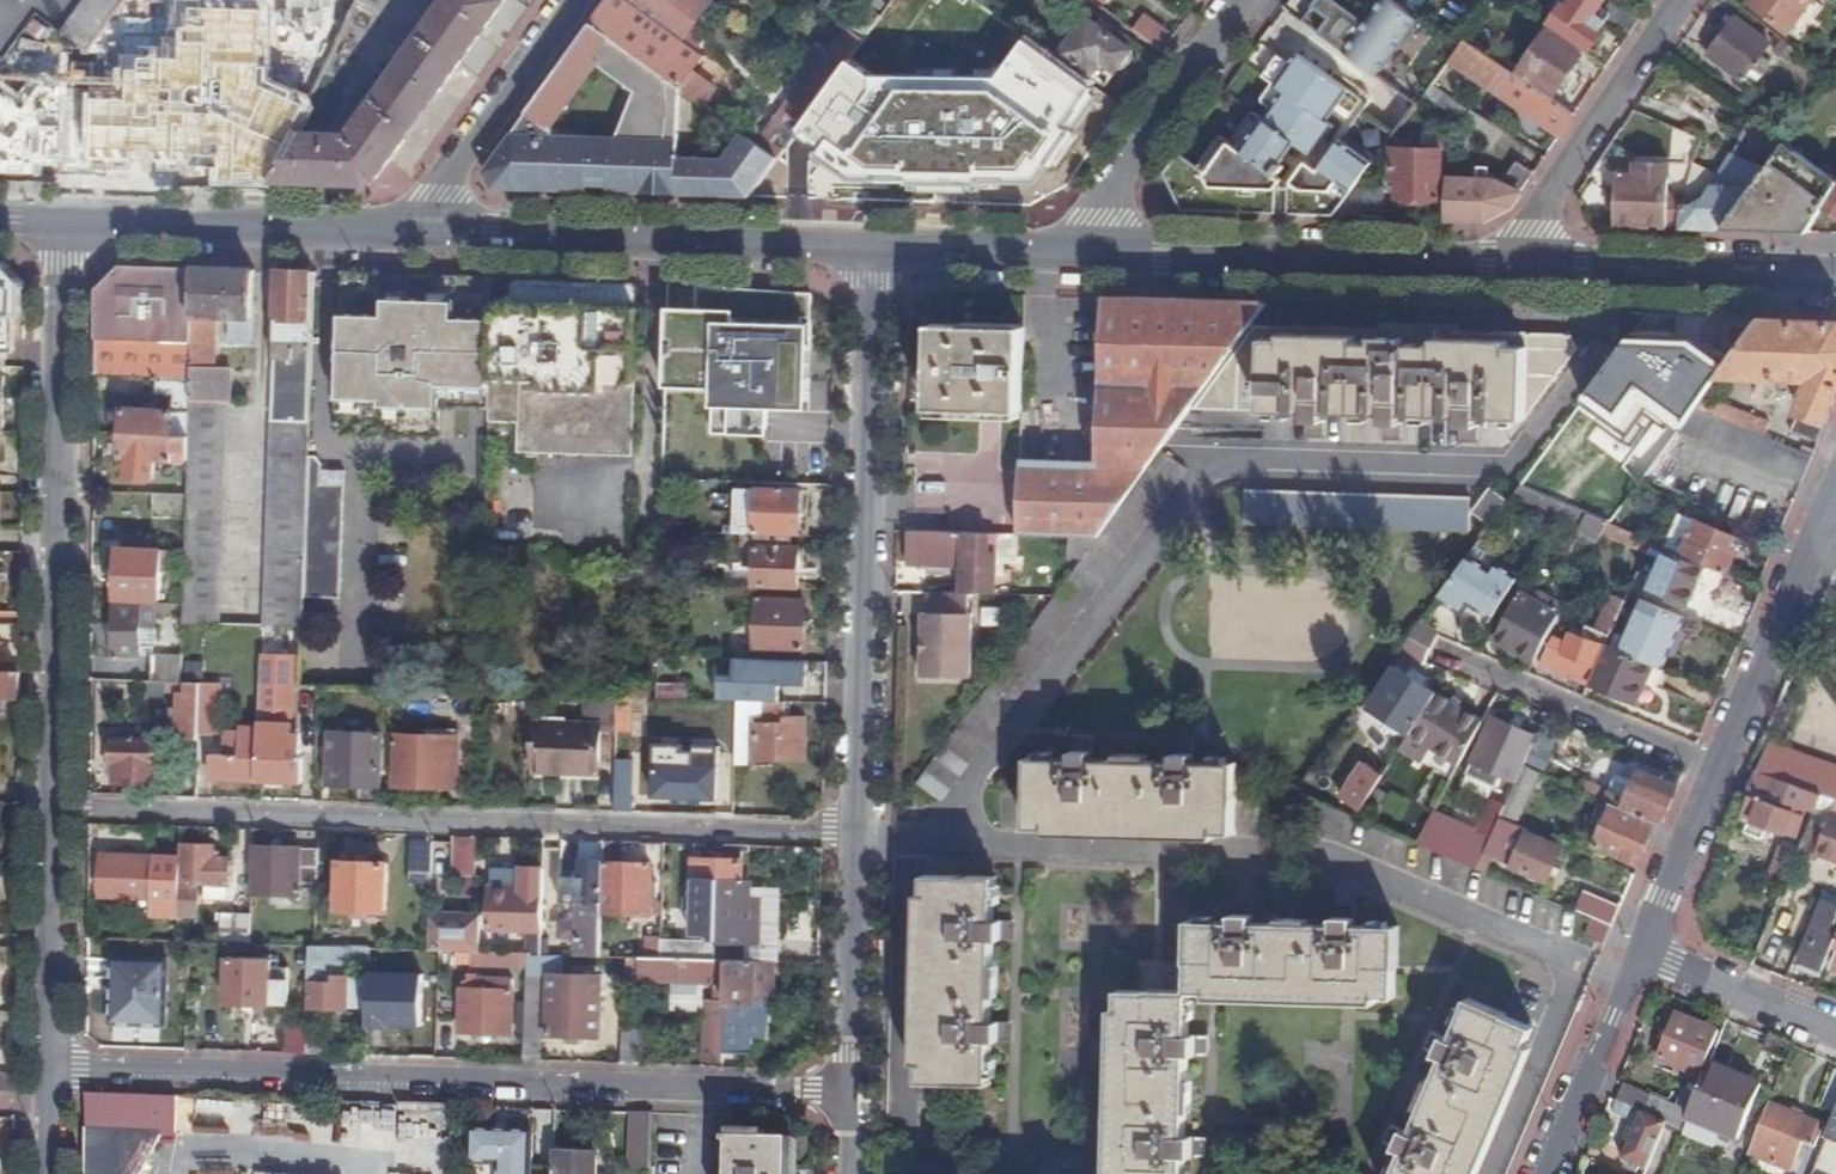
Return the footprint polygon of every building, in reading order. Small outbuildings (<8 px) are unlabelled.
[(63,32),(89,51),(125,0),(86,0),(63,32)] [(274,182),(335,184),(370,185),(380,179),(462,66),(509,0),(448,0),(351,135),(305,136),(298,133),(274,182)] [(624,0),(610,0),(593,25),(652,68),(706,107),(717,90),(693,73),(703,58),(697,53),(707,38),(694,29),(683,44),(624,0)] [(683,44),(694,29),(714,0),(624,0),(683,44)] [(1607,0),(1575,0),(1570,8),(1564,4),(1552,22),(1593,50),(1605,31),(1592,22),(1607,0)] [(1789,33),(1814,0),(1754,0),(1752,3),(1789,33)] [(1608,21),(1629,35),(1640,19),(1614,1),(1606,12),(1612,15),(1608,21)] [(231,54),(275,90),(312,45),(268,8),(231,54)] [(1382,9),(1354,48),(1377,64),(1384,55),(1399,66),(1416,43),(1400,32),(1401,31),(1393,25),(1397,19),(1382,9)] [(14,46),(30,58),(54,25),(38,14),(14,46)] [(1135,31),(1164,52),(1176,37),(1146,15),(1135,31)] [(1134,60),(1133,52),(1088,19),(1076,37),(1070,34),(1056,54),(1100,87),(1114,76),(1106,71),(1110,66),(1118,71),(1123,70),(1130,67),(1134,60)] [(1744,80),(1771,45),(1738,20),(1710,55),(1744,80)] [(652,68),(593,25),(487,172),(495,189),(547,191),(589,192),(592,136),(556,133),(556,128),(553,127),(599,64),(636,90),(638,91),(649,85),(652,68)] [(1586,52),(1551,28),(1523,71),(1557,94),(1586,52)] [(818,45),(805,63),(814,69),(834,83),(840,74),(852,59),(865,40),(850,30),(832,55),(818,45)] [(872,74),(852,59),(800,127),(822,144),(815,153),(851,179),(1043,181),(1077,136),(1068,129),(1100,87),(1056,54),(1029,33),(996,75),(872,74)] [(1467,41),(1461,48),(1452,62),(1458,67),(1560,137),(1575,115),(1467,41)] [(1354,48),(1350,53),(1373,70),(1377,64),(1354,48)] [(1201,166),(1181,152),(1167,173),(1186,212),(1279,215),(1280,188),(1290,173),(1282,167),(1298,145),(1314,157),(1292,188),(1291,215),(1338,217),(1397,136),(1365,111),(1369,105),(1300,54),(1292,64),(1280,55),(1265,76),(1275,83),(1264,97),(1265,103),(1273,109),(1266,119),(1255,111),(1233,142),(1223,135),(1201,166)] [(164,61),(152,80),(134,68),(100,118),(162,159),(194,110),(181,102),(195,81),(164,61)] [(1458,67),(1452,62),(1429,92),(1427,95),(1440,104),(1446,95),(1441,91),(1458,67)] [(706,107),(652,68),(649,85),(638,91),(630,125),(638,141),(649,143),(649,151),(622,149),(612,172),(610,193),(676,195),(752,197),(770,173),(780,159),(759,145),(706,107)] [(834,83),(814,69),(759,145),(780,159),(800,127),(811,114),(826,93),(834,83)] [(0,90),(0,137),(11,148),(48,108),(13,76),(0,90)] [(1402,91),(1421,104),(1427,95),(1429,92),(1411,78),(1402,91)] [(1468,109),(1446,95),(1440,104),(1466,122),(1464,127),(1494,147),(1504,131),(1473,112),(1471,115),(1466,112),(1468,109)] [(1724,162),(1729,151),(1704,141),(1700,152),(1724,162)] [(1786,143),(1768,169),(1724,230),(1772,231),(1811,232),(1826,207),(1835,192),(1835,180),(1786,143)] [(1399,199),(1442,201),(1443,152),(1394,150),(1394,171),(1400,171),(1399,199)] [(1671,194),(1670,228),(1699,229),(1724,230),(1768,169),(1734,154),(1716,187),(1709,184),(1707,190),(1712,192),(1703,207),(1687,206),(1687,195),(1671,194)] [(1449,179),(1448,220),(1469,221),(1485,221),(1513,206),(1535,173),(1520,162),(1506,182),(1500,178),(1449,179)] [(1621,176),(1619,226),(1634,227),(1670,228),(1671,194),(1671,178),(1658,177),(1658,170),(1645,170),(1645,177),(1621,176)] [(1826,207),(1829,209),(1828,212),(1835,217),(1835,192),(1826,207)] [(0,262),(0,366),(5,366),(5,351),(23,350),(25,281),(5,262),(0,262)] [(98,288),(96,376),(112,376),(145,377),(178,379),(191,379),(195,269),(161,267),(119,265),(98,288)] [(254,271),(195,269),(191,379),(191,391),(189,436),(187,485),(187,495),(186,519),(184,604),(184,624),(220,624),(226,415),(230,415),(232,369),(215,368),(217,318),(232,318),(232,342),(251,342),(254,271)] [(315,273),(278,271),(266,626),(273,626),(303,626),(304,598),(309,456),(315,273)] [(386,295),(417,296),(417,276),(391,275),(385,281),(376,281),(371,274),(344,274),(343,313),(386,314),(386,295)] [(434,296),(435,276),(417,276),(417,296),(434,296)] [(458,317),(494,319),(495,303),(496,278),(475,277),(470,283),(463,283),(455,277),(435,276),(434,296),(458,297),(458,317)] [(537,452),(634,455),(639,292),(633,286),(601,284),(597,289),(580,289),(576,283),(560,282),(556,287),(537,287),(533,280),(519,280),(513,286),(512,304),(495,303),(494,319),(492,387),(491,409),(491,420),(521,422),(520,451),(537,452)] [(769,410),(810,411),(811,357),(816,294),(698,288),(697,311),(668,310),(666,387),(713,388),(713,438),(769,438),(769,410)] [(341,402),(440,407),(462,407),(461,386),(492,387),(494,319),(458,317),(458,297),(434,296),(417,296),(386,295),(386,314),(343,313),(341,402)] [(1256,326),(1272,304),(1192,301),(1106,299),(1100,466),(1096,466),(1023,464),(1020,535),(1074,538),(1099,539),(1168,446),(1196,408),(1256,326)] [(1763,320),(1730,367),(1723,376),(1805,379),(1805,388),(1811,389),(1792,432),(1821,444),(1835,407),(1835,323),(1788,321),(1763,320)] [(1385,331),(1256,326),(1196,408),(1310,412),(1309,442),(1328,442),(1329,413),(1385,415),(1384,444),(1404,444),(1405,415),(1462,417),(1461,446),(1480,446),(1481,418),(1527,419),(1577,349),(1573,338),(1459,334),(1459,327),(1419,325),(1385,324),(1385,331)] [(931,411),(1023,414),(1026,329),(935,326),(931,411)] [(1723,376),(1730,367),(1694,338),(1621,337),(1575,408),(1622,441),(1645,414),(1676,436),(1707,398),(1723,376)] [(145,377),(112,376),(112,391),(145,392),(145,377)] [(191,391),(191,379),(178,379),(178,390),(191,391)] [(462,407),(491,409),(492,387),(461,386),(462,407)] [(1771,424),(1707,398),(1681,434),(1803,484),(1818,451),(1809,447),(1806,455),(1766,438),(1771,424)] [(440,407),(341,402),(340,434),(440,438),(440,407)] [(126,409),(125,433),(174,435),(175,411),(126,409)] [(175,411),(174,435),(183,435),(185,412),(175,411)] [(174,435),(125,433),(124,458),(173,459),(174,435)] [(174,435),(173,459),(182,460),(183,435),(174,435)] [(634,455),(537,452),(534,529),(563,531),(563,560),(631,563),(634,455)] [(321,484),(321,471),(322,463),(317,456),(309,456),(304,598),(340,599),(344,485),(321,484)] [(321,484),(344,485),(344,472),(321,471),(321,484)] [(1475,514),(1494,490),(1495,487),(1247,480),(1246,513),(1470,521),(1475,514)] [(740,496),(739,484),(731,484),(728,484),(707,482),(707,495),(740,496)] [(155,483),(155,494),(187,495),(187,485),(182,485),(182,484),(155,483)] [(1547,496),(1522,486),(1515,497),(1541,509),(1547,496)] [(794,537),(802,537),(803,492),(758,490),(758,516),(737,515),(737,535),(746,535),(794,537)] [(1494,490),(1475,514),(1493,526),(1511,502),(1494,490)] [(187,495),(155,494),(154,517),(186,519),(187,495)] [(1541,509),(1559,518),(1567,505),(1547,496),(1541,509)] [(1604,534),(1610,523),(1599,519),(1569,506),(1567,505),(1559,518),(1582,529),(1579,532),(1600,542),(1604,534)] [(1683,515),(1668,549),(1729,574),(1737,553),(1732,551),(1737,538),(1683,515)] [(1655,542),(1613,525),(1610,523),(1604,534),(1649,554),(1651,552),(1655,542)] [(970,594),(996,595),(998,552),(990,552),(991,534),(909,531),(908,564),(964,565),(963,593),(970,594)] [(757,588),(800,589),(802,551),(794,551),(794,537),(746,535),(745,566),(757,567),(757,588)] [(1668,549),(1655,542),(1651,552),(1664,557),(1651,591),(1690,607),(1707,568),(1668,552),(1668,549)] [(1493,567),(1497,559),(1478,547),(1473,554),(1493,567)] [(169,551),(119,549),(117,599),(162,600),(163,558),(169,558),(169,551)] [(1497,614),(1522,575),(1497,559),(1493,567),(1473,554),(1444,593),(1468,609),(1474,599),(1497,614)] [(1646,601),(1651,591),(1636,584),(1633,590),(1631,595),(1643,600),(1646,601)] [(1631,595),(1633,590),(1621,585),(1616,595),(1629,600),(1631,595)] [(963,593),(929,593),(928,613),(925,613),(922,677),(969,679),(972,615),(969,615),(970,594),(963,593)] [(1535,662),(1563,610),(1556,607),(1553,611),(1521,595),(1496,639),(1535,662)] [(1629,600),(1616,595),(1596,633),(1587,631),(1583,638),(1570,635),(1567,644),(1554,639),(1541,664),(1590,684),(1607,646),(1629,600)] [(1490,624),(1497,614),(1474,599),(1468,609),(1490,624)] [(1668,660),(1687,619),(1646,601),(1643,600),(1624,641),(1616,638),(1611,648),(1653,666),(1660,668),(1663,658),(1668,660)] [(757,650),(805,651),(806,602),(794,602),(783,601),(758,601),(757,650)] [(150,605),(117,606),(117,655),(137,656),(137,627),(150,627),(150,605)] [(1410,638),(1432,648),(1441,633),(1424,619),(1410,638)] [(1425,661),(1432,648),(1410,638),(1400,651),(1425,661)] [(1607,646),(1590,684),(1636,703),(1653,666),(1611,648),(1607,646)] [(757,660),(805,662),(805,651),(757,650),(757,660)] [(807,684),(808,662),(805,662),(757,660),(738,659),(738,664),(744,665),(744,682),(807,684)] [(183,683),(183,664),(153,664),(153,682),(166,682),(183,683)] [(1411,733),(1437,693),(1398,668),(1372,708),(1404,729),(1401,734),(1408,738),(1411,733)] [(22,698),(22,673),(0,673),(0,698),(22,698)] [(153,682),(146,682),(146,695),(165,696),(166,682),(153,682)] [(179,741),(200,741),(201,716),(202,683),(188,683),(188,694),(180,694),(179,741)] [(202,683),(201,716),(220,716),(221,684),(202,683)] [(260,728),(259,782),(304,783),(305,759),(298,759),(299,753),(292,753),(294,686),(261,685),(260,728)] [(1460,765),(1483,721),(1437,693),(1411,733),(1430,745),(1460,765)] [(601,728),(618,729),(618,697),(589,696),(588,726),(601,726),(601,728)] [(618,729),(618,732),(633,732),(633,717),(634,698),(618,697),(618,729)] [(634,698),(633,717),(647,717),(647,698),(634,698)] [(737,731),(749,731),(750,701),(738,701),(738,705),(738,712),(737,731)] [(786,717),(786,703),(760,702),(760,707),(765,707),(765,726),(758,726),(758,759),(806,760),(807,717),(786,717)] [(1561,720),(1548,714),(1540,731),(1554,737),(1561,720)] [(1532,749),(1537,737),(1493,718),(1468,774),(1497,788),(1505,792),(1511,780),(1517,782),(1524,767),(1532,749)] [(601,726),(588,726),(537,724),(537,740),(534,740),(534,745),(537,745),(536,770),(600,771),(601,728),(601,726)] [(214,780),(259,782),(260,728),(241,727),(241,734),(228,734),(227,756),(215,756),(214,780)] [(737,731),(737,751),(749,751),(749,731),(737,731)] [(331,750),(331,765),(331,784),(382,786),(383,734),(325,733),(325,750),(331,750)] [(1426,755),(1430,745),(1411,733),(1408,738),(1401,749),(1416,758),(1426,755)] [(1766,735),(1752,766),(1759,768),(1826,792),(1835,796),(1835,760),(1766,735)] [(448,788),(449,769),(449,754),(455,754),(456,737),(398,736),(398,786),(448,788)] [(115,762),(116,784),(157,784),(158,741),(113,740),(113,763),(115,762)] [(181,766),(195,766),(195,744),(181,744),(181,766)] [(1076,744),(1075,762),(1092,762),(1092,745),(1076,744)] [(657,746),(655,797),(718,799),(720,749),(694,747),(693,766),(682,765),(682,747),(657,746)] [(1176,764),(1193,764),(1193,746),(1176,746),(1176,764)] [(1545,754),(1532,749),(1524,767),(1537,772),(1545,754)] [(1092,762),(1075,762),(1034,761),(1034,760),(1031,760),(1031,800),(1032,800),(1031,829),(1235,835),(1236,804),(1238,804),(1238,764),(1235,764),(1236,766),(1193,764),(1176,764),(1092,762)] [(1343,800),(1362,811),(1385,775),(1366,764),(1343,800)] [(195,784),(195,766),(181,766),(181,784),(195,784)] [(1524,767),(1517,782),(1507,806),(1502,819),(1518,826),(1540,774),(1537,772),(1524,767)] [(1826,792),(1759,768),(1749,792),(1753,794),(1745,816),(1754,820),(1751,826),(1766,832),(1769,825),(1798,836),(1806,814),(1816,818),(1820,806),(1823,800),(1826,792)] [(600,771),(536,770),(536,779),(600,780),(600,771)] [(1663,826),(1679,788),(1641,771),(1628,801),(1610,793),(1606,802),(1613,805),(1658,825),(1663,826)] [(615,811),(631,812),(631,776),(616,776),(615,811)] [(1613,805),(1606,802),(1603,801),(1601,800),(1586,836),(1598,841),(1613,805)] [(1830,801),(1823,800),(1820,806),(1827,808),(1830,801)] [(1475,844),(1428,824),(1418,845),(1479,870),(1502,819),(1507,806),(1494,801),(1475,844)] [(1647,850),(1658,825),(1613,805),(1598,841),(1596,846),(1640,865),(1647,850)] [(1833,813),(1819,851),(1835,857),(1835,814),(1833,813)] [(1503,858),(1518,826),(1502,819),(1479,870),(1487,874),(1495,855),(1503,858)] [(453,835),(453,874),(478,874),(477,835),(453,835)] [(1564,849),(1528,835),(1514,867),(1549,882),(1564,849)] [(432,885),(433,840),(409,839),(408,884),(432,885)] [(604,902),(604,913),(657,915),(658,883),(652,883),(653,864),(636,863),(636,842),(606,841),(605,862),(604,902)] [(215,847),(183,845),(183,859),(181,915),(200,915),(200,884),(207,885),(226,886),(231,886),(231,859),(215,858),(215,847)] [(320,850),(254,848),(253,893),(277,893),(277,901),(294,901),(302,901),(301,884),(319,884),(320,850)] [(808,856),(823,857),(823,848),(808,848),(808,856)] [(1775,877),(1789,883),(1801,854),(1787,848),(1775,877)] [(152,917),(181,917),(181,915),(183,859),(122,857),(122,859),(104,859),(103,896),(152,898),(152,917)] [(719,881),(743,882),(743,861),(696,859),(695,880),(719,881)] [(563,901),(580,902),(604,902),(605,862),(582,862),(581,886),(574,886),(574,893),(563,892),(563,901)] [(387,911),(388,865),(340,863),(339,910),(352,911),(352,918),(358,917),(358,911),(387,911)] [(528,929),(544,929),(545,869),(525,869),(524,891),(492,890),(491,927),(521,928),(521,934),(528,934),(528,929)] [(993,1084),(994,1044),(995,1026),(997,939),(997,923),(998,880),(1001,880),(1001,878),(960,877),(960,879),(929,878),(924,1085),(995,1087),(995,1084),(993,1084)] [(717,935),(719,881),(695,880),(693,936),(711,937),(711,935),(717,935)] [(717,935),(716,961),(728,961),(743,962),(744,946),(757,946),(759,901),(750,902),(750,893),(750,882),(743,882),(719,881),(717,935)] [(225,899),(226,886),(207,885),(208,899),(225,899)] [(1622,907),(1593,895),(1585,913),(1615,925),(1622,907)] [(294,901),(277,901),(276,910),(295,911),(294,901)] [(1826,969),(1835,945),(1835,905),(1825,901),(1818,920),(1831,925),(1829,930),(1822,928),(1816,942),(1811,940),(1803,960),(1826,969)] [(579,936),(579,956),(602,956),(604,913),(604,902),(580,902),(580,920),(562,920),(562,936),(579,936)] [(1238,907),(1237,925),(1255,925),(1255,908),(1238,907)] [(1337,928),(1354,928),(1354,911),(1337,910),(1337,928)] [(223,913),(222,943),(224,943),(241,944),(252,944),(253,913),(223,913)] [(477,915),(431,913),(430,951),(474,952),(480,952),(481,916),(477,915)] [(1606,948),(1614,928),(1595,921),(1587,940),(1606,948)] [(1016,924),(997,923),(997,939),(1016,939),(1016,924)] [(1193,963),(1193,993),(1396,997),(1397,969),(1398,969),(1399,928),(1396,928),(1354,928),(1337,928),(1255,925),(1237,925),(1196,924),(1196,923),(1193,923),(1192,963),(1193,963)] [(241,944),(224,943),(224,952),(241,953),(241,944)] [(241,944),(241,953),(263,953),(263,944),(252,944),(241,944)] [(312,946),(310,1008),(348,1010),(351,962),(371,962),(371,948),(317,946),(312,946)] [(474,965),(528,967),(529,954),(480,952),(474,952),(474,965)] [(528,967),(526,1061),(541,1061),(544,999),(546,999),(546,975),(556,975),(556,968),(601,969),(601,974),(627,975),(628,957),(602,956),(579,956),(543,954),(529,954),(528,967)] [(628,957),(627,975),(627,982),(684,983),(684,991),(697,991),(697,983),(717,984),(716,1001),(706,1001),(704,1061),(724,1062),(724,1051),(728,961),(716,961),(662,959),(628,957)] [(229,959),(228,1003),(271,1006),(271,1003),(288,1004),(289,969),(280,969),(280,962),(273,962),(273,961),(229,959)] [(160,961),(115,960),(112,1023),(157,1025),(160,961)] [(774,993),(775,962),(743,962),(728,961),(724,1051),(752,1052),(754,992),(774,993)] [(601,977),(556,975),(556,993),(552,993),(551,1035),(601,1036),(602,993),(600,993),(601,977)] [(515,980),(472,979),(471,983),(465,983),(464,989),(462,1032),(514,1033),(515,980)] [(1193,993),(1152,993),(1152,994),(1122,994),(1118,1173),(1187,1173),(1187,1158),(1187,1142),(1190,1054),(1190,1037),(1192,997),(1193,997),(1193,993)] [(1406,1151),(1397,1173),(1473,1173),(1534,1029),(1506,1017),(1507,1015),(1470,1000),(1453,1040),(1447,1055),(1413,1135),(1406,1151)] [(1661,1059),(1685,1070),(1697,1075),(1694,1081),(1702,1084),(1705,1078),(1701,1077),(1721,1032),(1680,1015),(1661,1059)] [(369,1018),(368,1056),(387,1057),(388,1018),(369,1018)] [(290,1025),(289,1053),(309,1054),(309,1045),(309,1026),(290,1025)] [(995,1026),(994,1044),(1012,1045),(1013,1026),(995,1026)] [(625,1028),(623,1064),(642,1065),(643,1029),(625,1028)] [(1447,1055),(1453,1040),(1436,1033),(1430,1048),(1447,1055)] [(1208,1038),(1190,1037),(1190,1054),(1208,1055),(1208,1038)] [(187,1040),(187,1050),(196,1050),(196,1041),(187,1040)] [(309,1045),(309,1054),(331,1055),(331,1046),(309,1045)] [(1713,1057),(1705,1078),(1702,1084),(1697,1096),(1691,1109),(1744,1131),(1766,1078),(1713,1057)] [(1697,1075),(1685,1070),(1682,1075),(1692,1079),(1694,1081),(1697,1075)] [(16,1092),(18,1092),(18,1075),(0,1075),(0,1091),(16,1092)] [(1826,1100),(1835,1105),(1835,1077),(1826,1100)] [(1694,1081),(1692,1079),(1687,1091),(1697,1096),(1702,1084),(1694,1081)] [(1646,1113),(1653,1096),(1625,1084),(1618,1101),(1644,1113),(1646,1113)] [(1697,1096),(1687,1091),(1680,1106),(1673,1124),(1683,1129),(1691,1109),(1697,1096)] [(1673,1124),(1680,1106),(1654,1094),(1653,1096),(1646,1113),(1668,1122),(1673,1124)] [(176,1098),(88,1095),(87,1173),(140,1173),(162,1131),(174,1131),(176,1098)] [(1826,1126),(1771,1104),(1753,1150),(1768,1155),(1773,1142),(1778,1131),(1800,1140),(1818,1147),(1826,1126)] [(1648,1170),(1668,1122),(1646,1113),(1644,1113),(1625,1160),(1635,1164),(1639,1166),(1648,1170)] [(652,1171),(654,1114),(634,1114),(632,1170),(652,1171)] [(1683,1129),(1673,1124),(1665,1143),(1675,1147),(1683,1129)] [(1390,1145),(1406,1151),(1413,1135),(1397,1128),(1390,1145)] [(554,1167),(532,1166),(534,1133),(508,1133),(508,1139),(497,1138),(497,1133),(472,1131),(471,1165),(499,1166),(499,1173),(554,1173),(554,1167)] [(1795,1151),(1800,1140),(1778,1131),(1773,1142),(1795,1151)] [(792,1143),(727,1141),(727,1147),(732,1147),(731,1173),(791,1173),(792,1143)] [(1187,1142),(1187,1158),(1205,1159),(1205,1142),(1187,1142)] [(555,1155),(554,1167),(554,1173),(597,1173),(598,1156),(555,1155)] [(1823,1155),(1815,1173),(1835,1173),(1835,1161),(1823,1155)]
